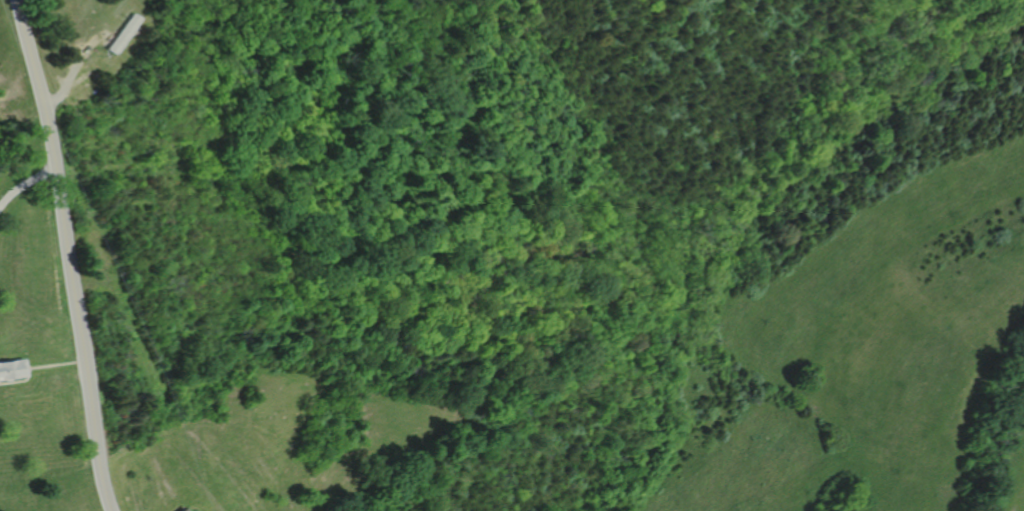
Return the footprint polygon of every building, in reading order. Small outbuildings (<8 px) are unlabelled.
[(114,54),(139,18),(131,13),(107,49),(114,54)] [(26,376),(0,379),(0,363),(24,359),(25,368),(26,376)]
